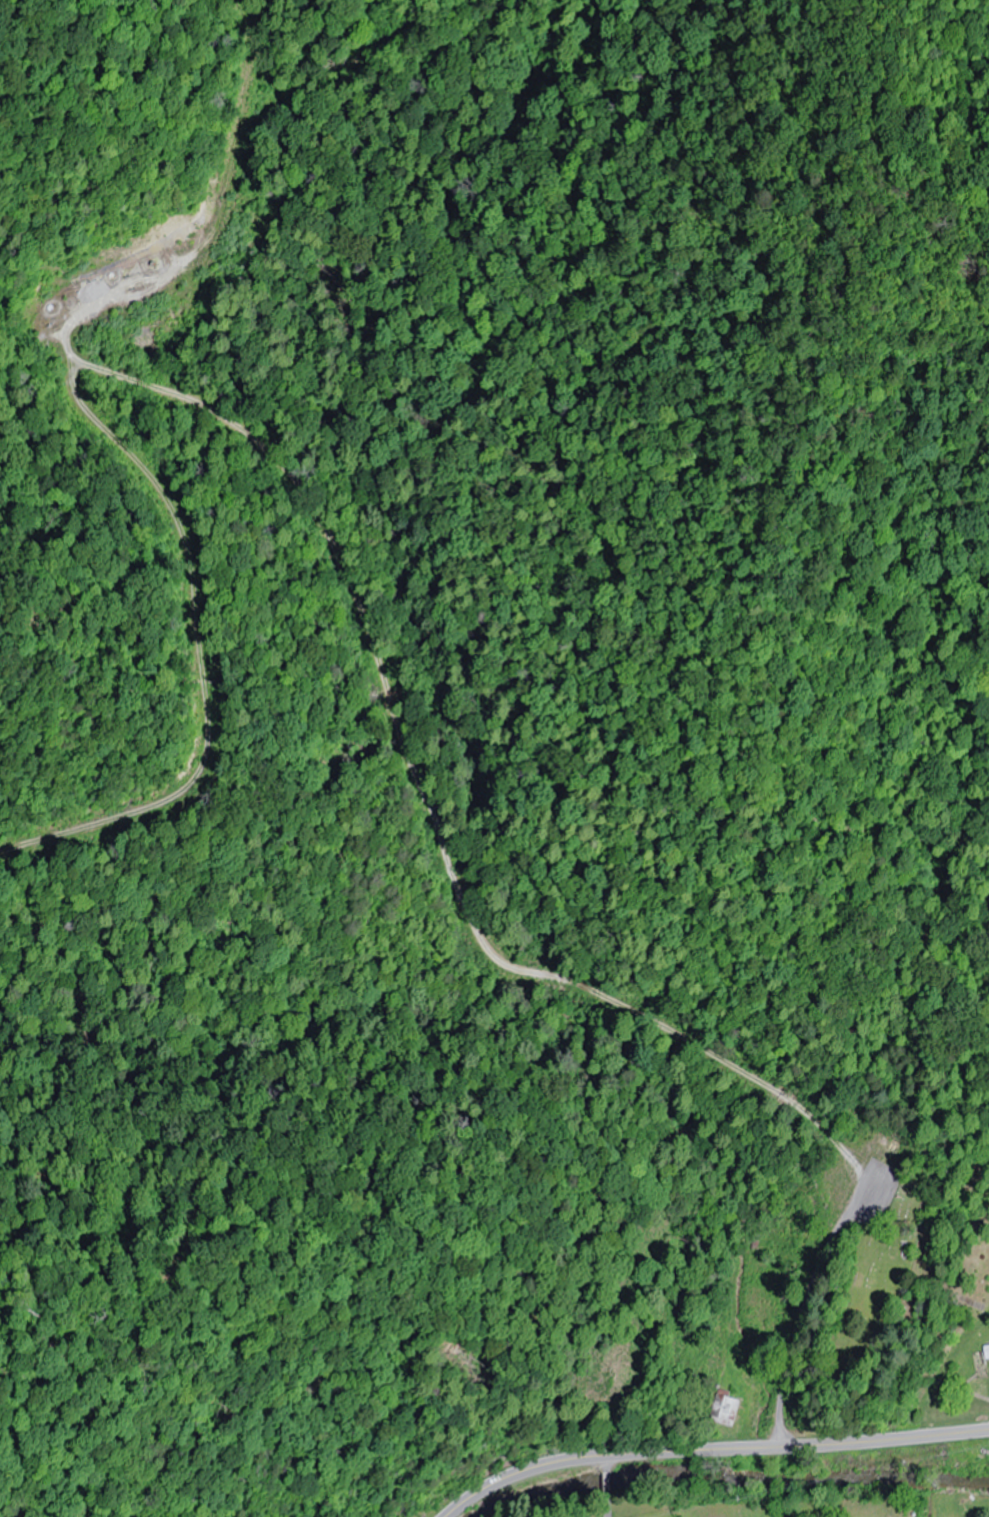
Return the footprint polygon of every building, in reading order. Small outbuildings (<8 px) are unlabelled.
[(715,1425),(737,1425),(737,1397),(715,1397),(715,1425)]
